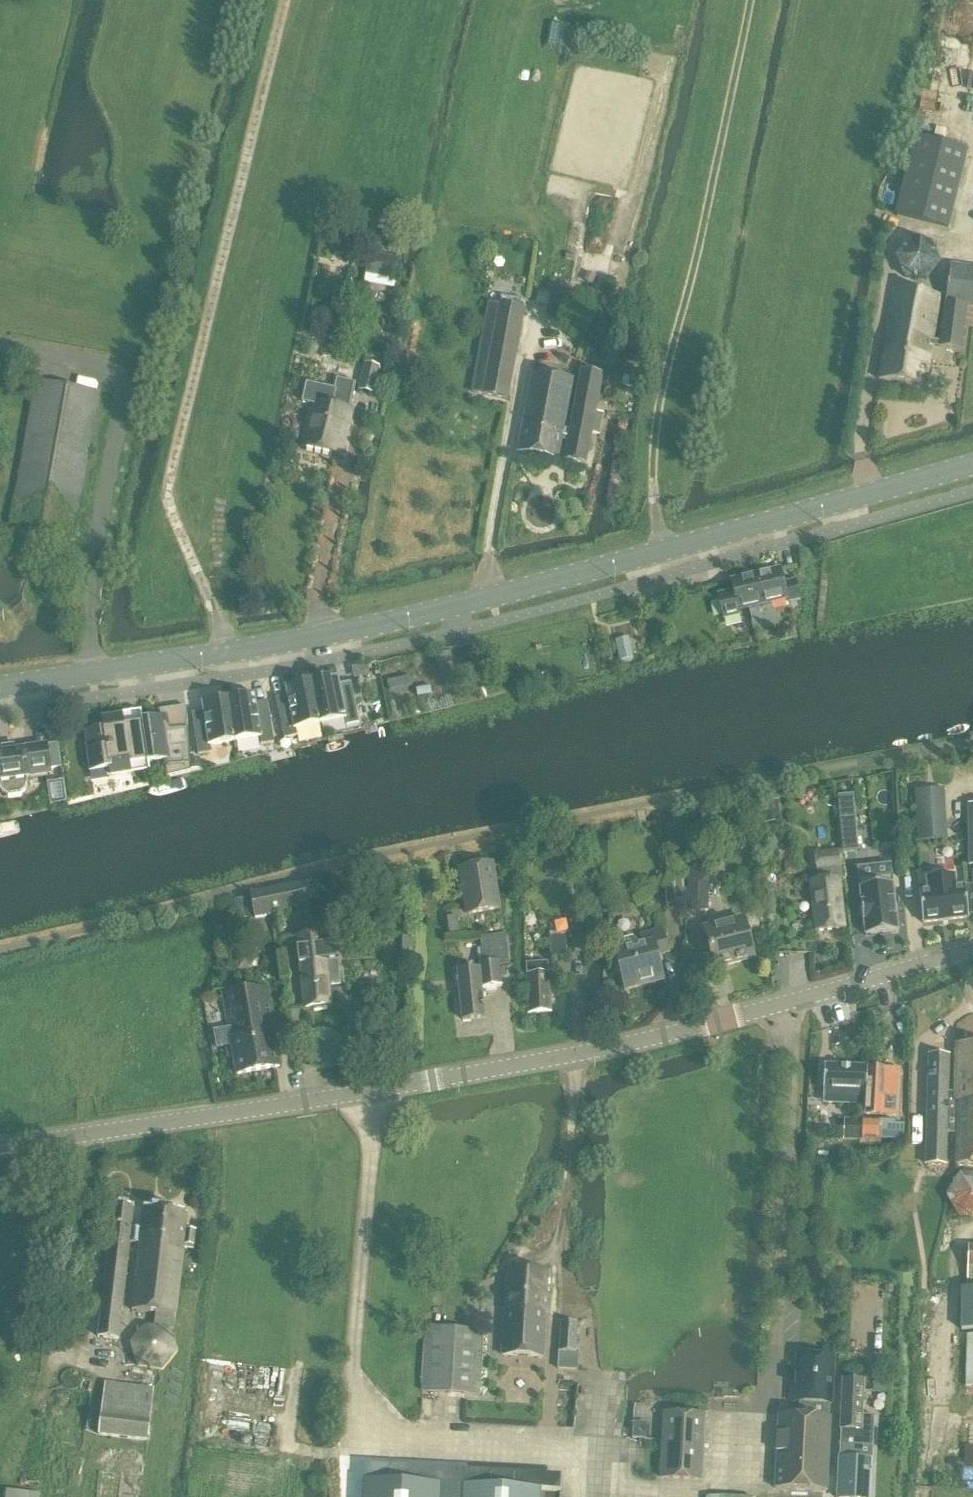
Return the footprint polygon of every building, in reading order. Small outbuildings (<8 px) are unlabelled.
[(969,152),(916,138),(896,217),(949,230),(969,152)] [(927,282),(941,264),(933,243),(908,240),(895,257),(903,278),(927,282)] [(395,278),(399,256),(370,251),(366,273),(395,278)] [(950,266),(945,304),(966,307),(972,308),(972,269),(950,266)] [(555,287),(552,304),(599,313),(602,297),(571,291),(571,290),(555,287)] [(939,342),(932,341),(939,296),(893,288),(878,378),(924,386),(930,346),(959,350),(966,307),(945,304),(939,342)] [(490,303),(473,393),(507,399),(525,301),(501,296),(499,305),(490,303)] [(374,393),(379,367),(364,364),(362,373),(363,373),(359,390),(374,393)] [(533,371),(518,451),(559,458),(563,436),(568,437),(564,460),(585,464),(591,434),(599,435),(603,413),(595,412),(602,374),(581,370),(570,431),(564,430),(573,378),(533,371)] [(312,406),(310,417),(348,426),(351,409),(350,409),(356,383),(337,379),(334,389),(305,383),(301,403),(312,406)] [(74,533),(99,393),(36,382),(12,522),(74,533)] [(341,455),(348,426),(310,417),(303,447),(341,455)] [(783,580),(781,570),(756,576),(767,627),(777,625),(771,600),(787,597),(787,598),(790,600),(800,598),(795,577),(783,580)] [(767,627),(756,576),(731,582),(734,592),(720,595),(725,617),(742,613),(741,609),(749,607),(754,630),(767,627)] [(629,638),(615,641),(619,660),(633,658),(629,638)] [(360,677),(370,675),(368,665),(358,667),(360,677)] [(338,684),(337,677),(312,682),(321,723),(344,718),(346,726),(359,723),(350,682),(338,684)] [(284,739),(297,736),(295,728),(321,723),(312,682),(285,687),(287,695),(275,698),(284,739)] [(255,703),(254,695),(229,699),(235,741),(259,737),(260,745),(273,743),(267,701),(255,703)] [(198,755),(211,753),(209,745),(235,741),(229,699),(202,703),(203,711),(191,713),(198,755)] [(192,771),(186,723),(187,722),(185,706),(160,710),(161,718),(141,721),(141,724),(124,727),(123,716),(103,718),(104,730),(85,732),(90,770),(110,767),(111,775),(131,772),(130,764),(164,759),(167,778),(192,771)] [(2,793),(8,796),(21,794),(25,790),(27,785),(26,779),(51,776),(50,770),(62,768),(59,744),(24,749),(24,752),(0,755),(0,790),(2,793)] [(67,802),(63,781),(47,783),(50,806),(67,802)] [(944,789),(915,791),(919,841),(947,839),(944,789)] [(777,800),(762,802),(764,815),(779,813),(777,800)] [(839,820),(842,851),(858,850),(855,818),(839,820)] [(816,930),(844,928),(839,877),(843,877),(840,852),(816,854),(818,880),(812,881),(816,930)] [(530,857),(520,857),(520,870),(530,870),(530,857)] [(492,864),(460,869),(467,914),(499,909),(492,864)] [(864,920),(865,935),(898,932),(890,864),(858,868),(862,903),(860,903),(862,921),(864,920)] [(968,915),(972,915),(972,870),(972,885),(964,886),(968,915)] [(968,917),(968,915),(964,886),(955,887),(954,875),(926,878),(928,890),(919,891),(922,923),(968,917)] [(708,913),(709,878),(688,878),(688,913),(708,913)] [(285,912),(311,908),(306,881),(280,886),(285,912)] [(256,918),(285,912),(280,886),(251,891),(256,918)] [(651,916),(661,910),(650,894),(640,901),(651,916)] [(449,935),(460,934),(457,917),(446,919),(449,935)] [(716,959),(717,963),(752,956),(751,952),(763,950),(757,917),(694,928),(700,962),(716,959)] [(669,951),(664,931),(640,937),(642,944),(638,945),(633,938),(612,944),(623,990),(663,980),(657,954),(669,951)] [(328,1009),(328,1005),(331,1005),(329,984),(341,983),(336,943),(324,945),(322,933),(295,936),(303,1008),(314,1007),(314,1011),(328,1009)] [(463,1019),(485,1017),(482,988),(502,986),(500,966),(509,965),(506,933),(480,935),(483,964),(480,964),(480,968),(458,970),(463,1019)] [(551,959),(566,958),(565,933),(549,934),(551,959)] [(547,962),(526,963),(528,1014),(550,1012),(547,962)] [(279,1064),(265,988),(222,995),(228,1028),(214,1031),(217,1048),(231,1046),(236,1072),(279,1064)] [(954,1099),(958,1099),(957,1130),(956,1163),(972,1164),(972,1048),(955,1047),(954,1096),(954,1099)] [(928,1056),(924,1162),(925,1162),(946,1163),(947,1130),(957,1130),(958,1099),(954,1099),(954,1096),(949,1096),(950,1057),(929,1056),(928,1056)] [(825,1066),(824,1102),(863,1104),(862,1109),(865,1109),(867,1067),(865,1067),(859,1067),(825,1066)] [(865,1109),(865,1115),(882,1116),(897,1117),(899,1071),(884,1070),(868,1069),(868,1068),(867,1067),(865,1109)] [(863,1139),(864,1120),(844,1120),(844,1139),(863,1139)] [(904,1140),(905,1124),(896,1124),(896,1121),(864,1120),(863,1139),(904,1140)] [(960,1174),(947,1196),(959,1218),(972,1218),(972,1174),(960,1174)] [(130,1243),(132,1228),(134,1207),(114,1204),(112,1223),(88,1220),(86,1234),(110,1237),(98,1336),(118,1339),(130,1243)] [(132,1228),(130,1243),(140,1244),(133,1310),(155,1312),(154,1327),(144,1325),(130,1343),(138,1366),(163,1370),(177,1351),(170,1329),(174,1330),(175,1314),(183,1245),(195,1247),(196,1231),(185,1230),(187,1213),(145,1208),(142,1229),(132,1228)] [(545,1355),(547,1272),(503,1270),(501,1354),(545,1355)] [(961,1330),(967,1330),(966,1385),(966,1386),(972,1387),(972,1288),(966,1288),(963,1288),(961,1328),(961,1330)] [(558,1350),(557,1368),(577,1369),(577,1351),(575,1351),(577,1322),(561,1322),(559,1350),(558,1350)] [(479,1394),(484,1331),(426,1327),(422,1390),(479,1394)] [(831,1404),(833,1358),(798,1356),(796,1402),(831,1404)] [(871,1449),(873,1417),(862,1416),(863,1382),(843,1381),(840,1448),(871,1449)] [(146,1440),(152,1389),(107,1383),(100,1434),(146,1440)] [(701,1480),(704,1416),(664,1414),(661,1478),(701,1480)] [(828,1491),(831,1418),(778,1416),(775,1488),(828,1491)] [(871,1449),(840,1448),(838,1492),(870,1493),(871,1449)] [(363,1496),(462,1496),(463,1486),(364,1481),(363,1496)] [(462,1496),(540,1496),(540,1490),(463,1486),(462,1496)]
